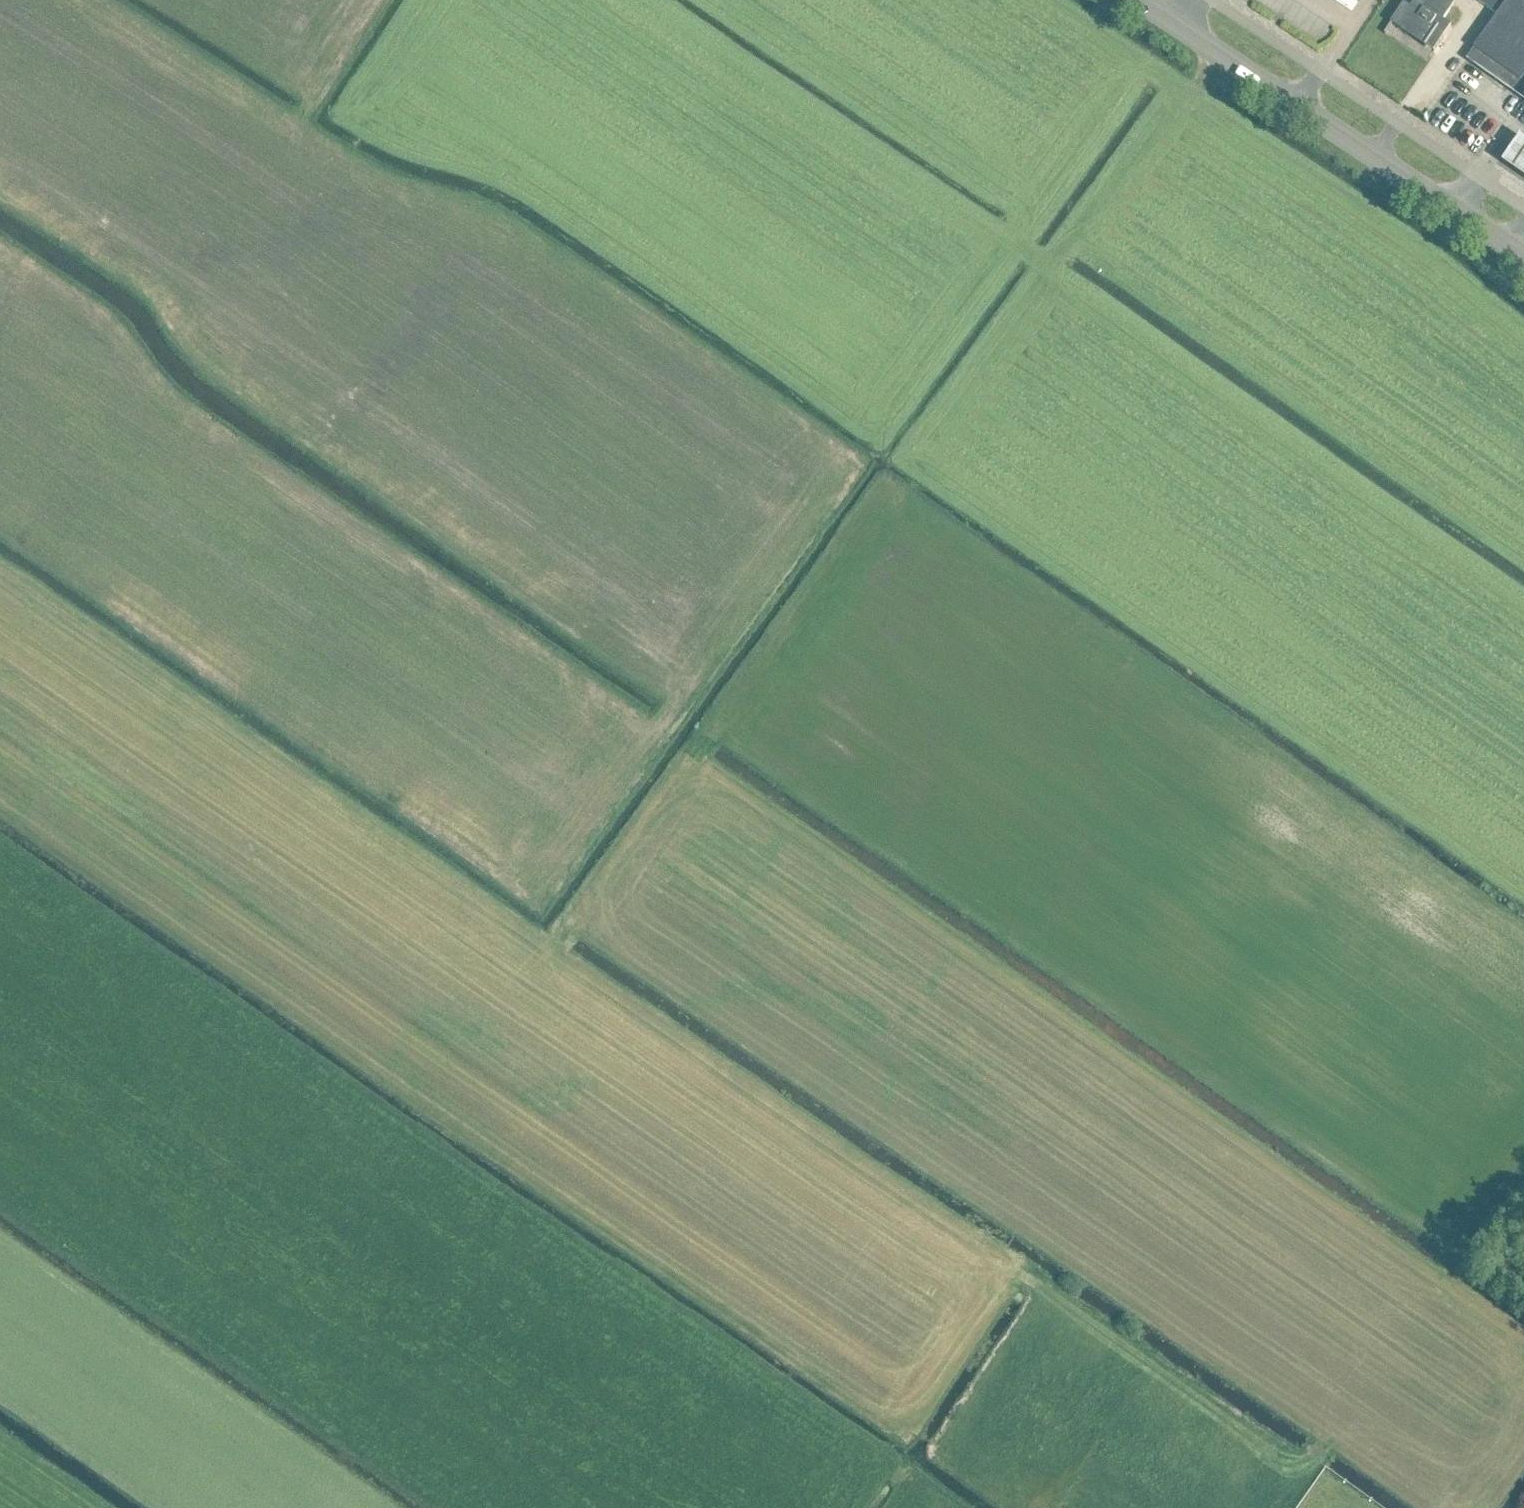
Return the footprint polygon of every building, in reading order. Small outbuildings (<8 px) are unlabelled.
[(1455,6),(1447,0),(1418,0),(1411,10),(1404,6),(1391,25),(1426,48),(1427,47),(1434,52),(1451,28),(1443,23),(1455,6)] [(1467,61),(1523,102),(1523,0),(1511,0),(1500,17),(1467,61)] [(1511,0),(1476,0),(1475,1),(1500,17),(1511,0)] [(1503,167),(1523,182),(1523,143),(1521,142),(1503,167)]
